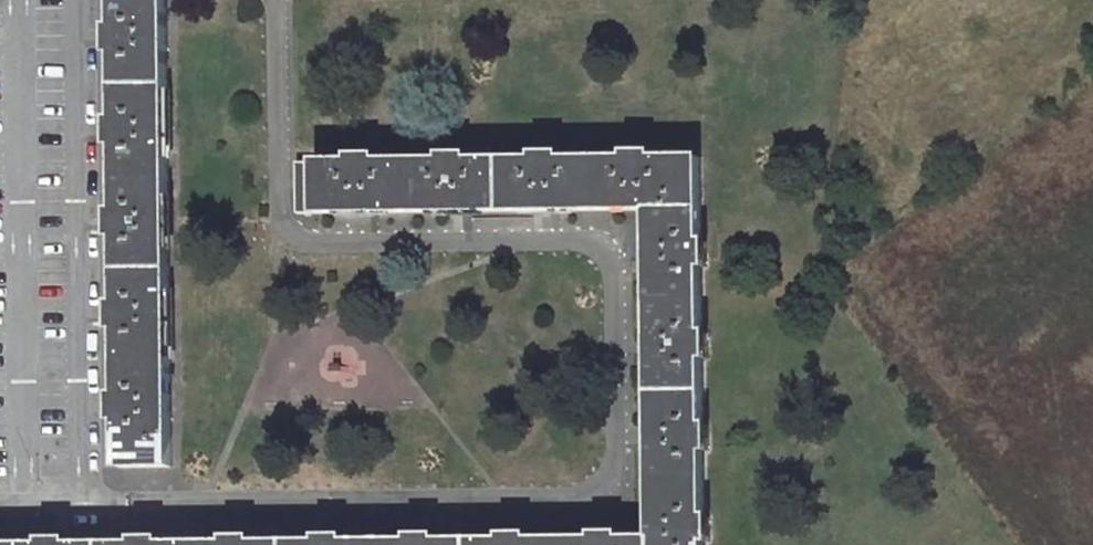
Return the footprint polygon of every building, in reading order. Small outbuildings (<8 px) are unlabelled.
[(128,18),(122,18),(122,31),(122,44),(128,44),(129,111),(123,111),(123,124),(123,137),(129,137),(129,202),(124,202),(124,216),(125,229),(130,229),(131,295),(126,295),(126,308),(126,321),(132,321),(133,388),(127,388),(127,400),(127,413),(132,413),(132,467),(186,466),(180,0),(127,0),(128,18)] [(295,162),(295,212),(367,210),(457,210),(547,208),(631,206),(642,206),(643,249),(644,343),(646,435),(646,526),(646,534),(617,534),(617,530),(601,530),(588,530),(587,535),(525,535),(524,530),(510,531),(495,531),(494,535),(431,537),(431,532),(416,532),(402,532),(401,536),(339,537),(338,532),(323,533),(309,533),(309,538),(246,538),(245,534),(230,534),(216,534),(215,539),(153,539),(153,534),(138,534),(123,535),(123,539),(60,541),(59,536),(44,536),(29,536),(30,541),(0,541),(0,544),(707,544),(707,542),(712,541),(712,516),(706,516),(705,450),(711,450),(711,424),(705,424),(705,358),(710,358),(710,333),(704,333),(703,266),(709,266),(709,241),(703,241),(702,157),(654,158),(654,152),(628,152),(628,158),(561,158),(561,153),(536,154),(536,159),(470,160),(470,154),(444,154),(444,161),(378,162),(378,155),(353,155),(353,162),(305,162),(295,162)]
